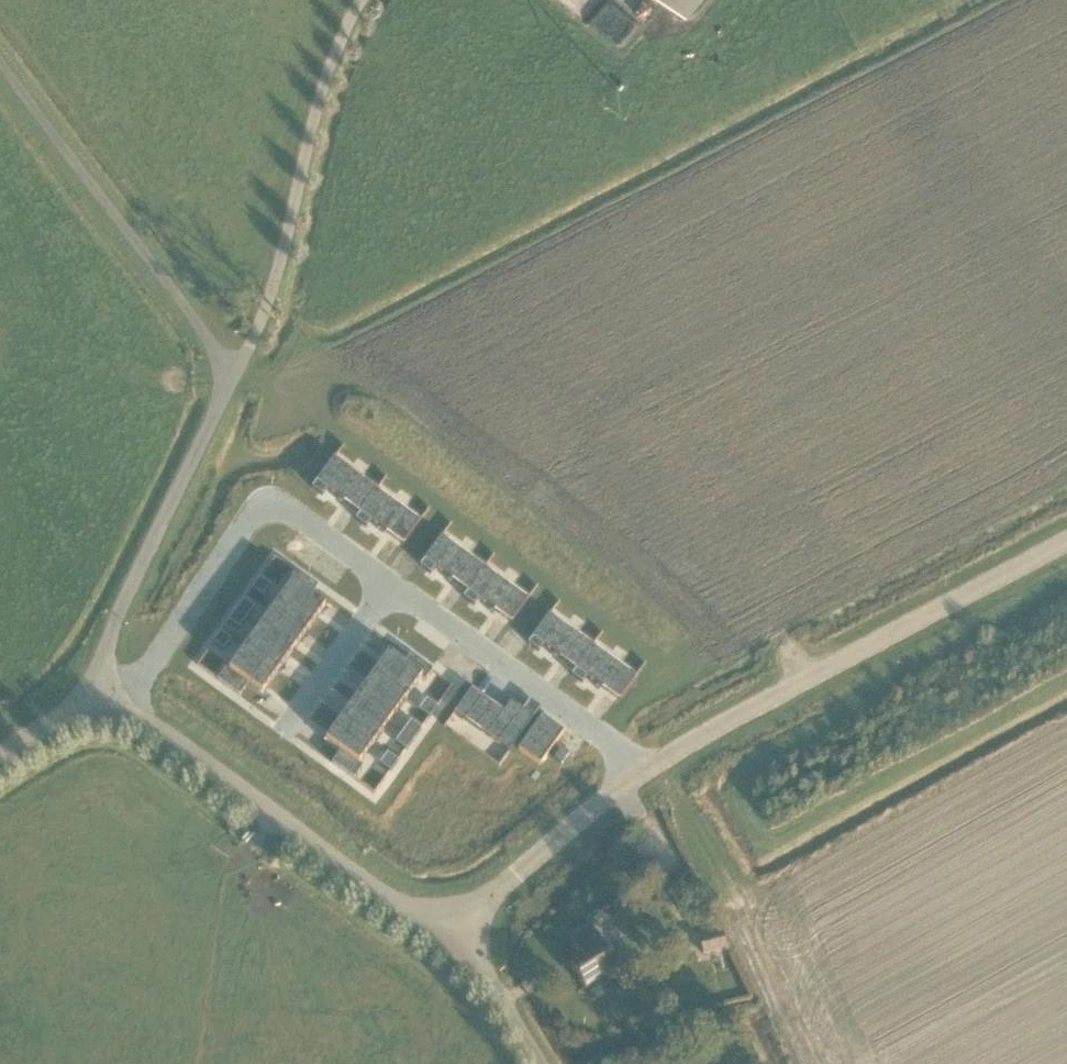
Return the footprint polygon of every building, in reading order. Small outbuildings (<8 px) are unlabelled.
[(685,12),(695,0),(671,0),(685,12)] [(376,493),(332,462),(316,484),(360,516),(376,493)] [(322,499),(327,492),(316,484),(311,491),(322,499)] [(419,525),(376,493),(360,516),(403,547),(419,525)] [(370,524),(360,516),(355,522),(366,530),(370,524)] [(484,571),(440,540),(424,562),(467,594),(484,571)] [(430,577),(435,570),(424,562),(419,569),(430,577)] [(527,603),(484,571),(467,594),(511,625),(527,603)] [(324,611),(310,601),(317,591),(317,590),(295,574),(295,575),(287,586),(290,589),(275,610),(308,634),(324,611)] [(262,600),(270,589),(259,582),(251,593),(252,593),(262,600)] [(478,602),(467,594),(463,600),(474,608),(478,602)] [(246,622),(254,611),(244,604),(243,603),(236,614),(246,622)] [(308,634),(275,610),(260,631),(293,655),(308,634)] [(239,633),(246,622),(236,614),(228,625),(239,633)] [(592,649),(548,618),(532,640),(575,671),(592,649)] [(293,655),(260,631),(244,653),(277,677),(293,655)] [(223,654),(231,643),(220,636),(212,646),(213,647),(223,654)] [(538,655),(543,648),(532,640),(527,647),(538,655)] [(635,680),(592,649),(575,671),(619,703),(635,680)] [(261,699),(277,677),(244,653),(229,674),(225,671),(217,683),(239,699),(247,689),(261,699)] [(432,674),(410,658),(402,668),(388,658),(372,680),(405,704),(420,683),(424,686),(432,674)] [(586,680),(575,672),(571,678),(582,686),(586,680)] [(405,704),(372,680),(356,702),(389,726),(405,704)] [(522,714),(510,706),(502,716),(470,693),(454,716),(509,755),(533,722),(522,714)] [(389,726),(356,702),(341,723),(374,747),(389,726)] [(437,711),(436,710),(426,703),(418,714),(428,721),(429,722),(437,711)] [(530,703),(522,714),(533,722),(540,711),(530,703)] [(554,748),(563,736),(541,720),(518,752),(540,768),(554,748)] [(359,768),(374,747),(341,723),(325,746),(339,756),(332,766),(331,766),(354,783),(354,782),(362,771),(359,768)] [(421,732),(410,724),(402,735),(413,743),(421,732)] [(406,754),(413,743),(402,735),(395,746),(405,753),(406,754)] [(398,764),(397,764),(387,757),(379,768),(389,775),(390,775),(398,764)] [(617,971),(590,929),(577,937),(589,955),(570,968),(585,991),(617,971)] [(699,940),(703,957),(727,951),(723,935),(699,940)]
